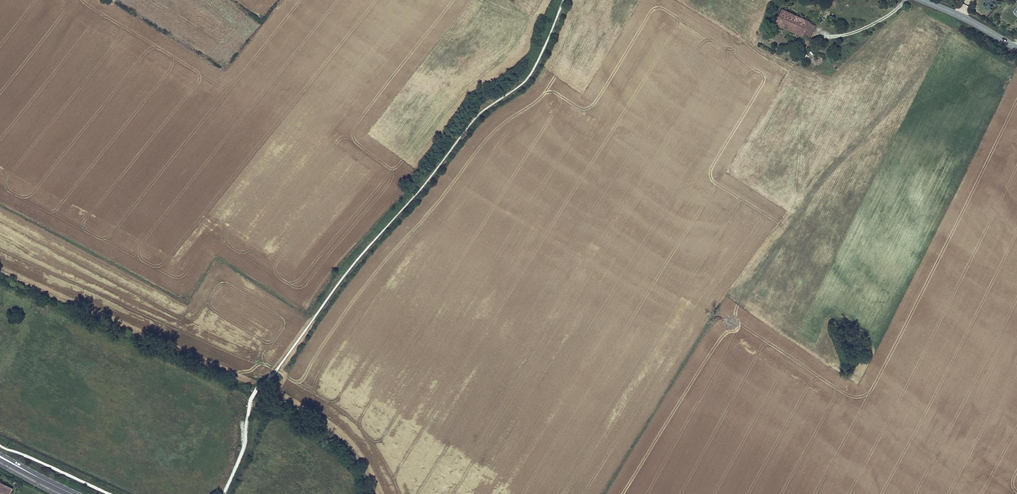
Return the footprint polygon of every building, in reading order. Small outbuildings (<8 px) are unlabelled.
[(803,36),(809,23),(782,10),(776,24),(782,27),(785,20),(793,24),(801,27),(798,34),(803,36)] [(785,20),(782,27),(798,34),(801,27),(793,24),(785,20)] [(815,26),(809,23),(803,36),(809,39),(815,26)] [(0,482),(0,493),(9,493),(12,488),(0,482)]
